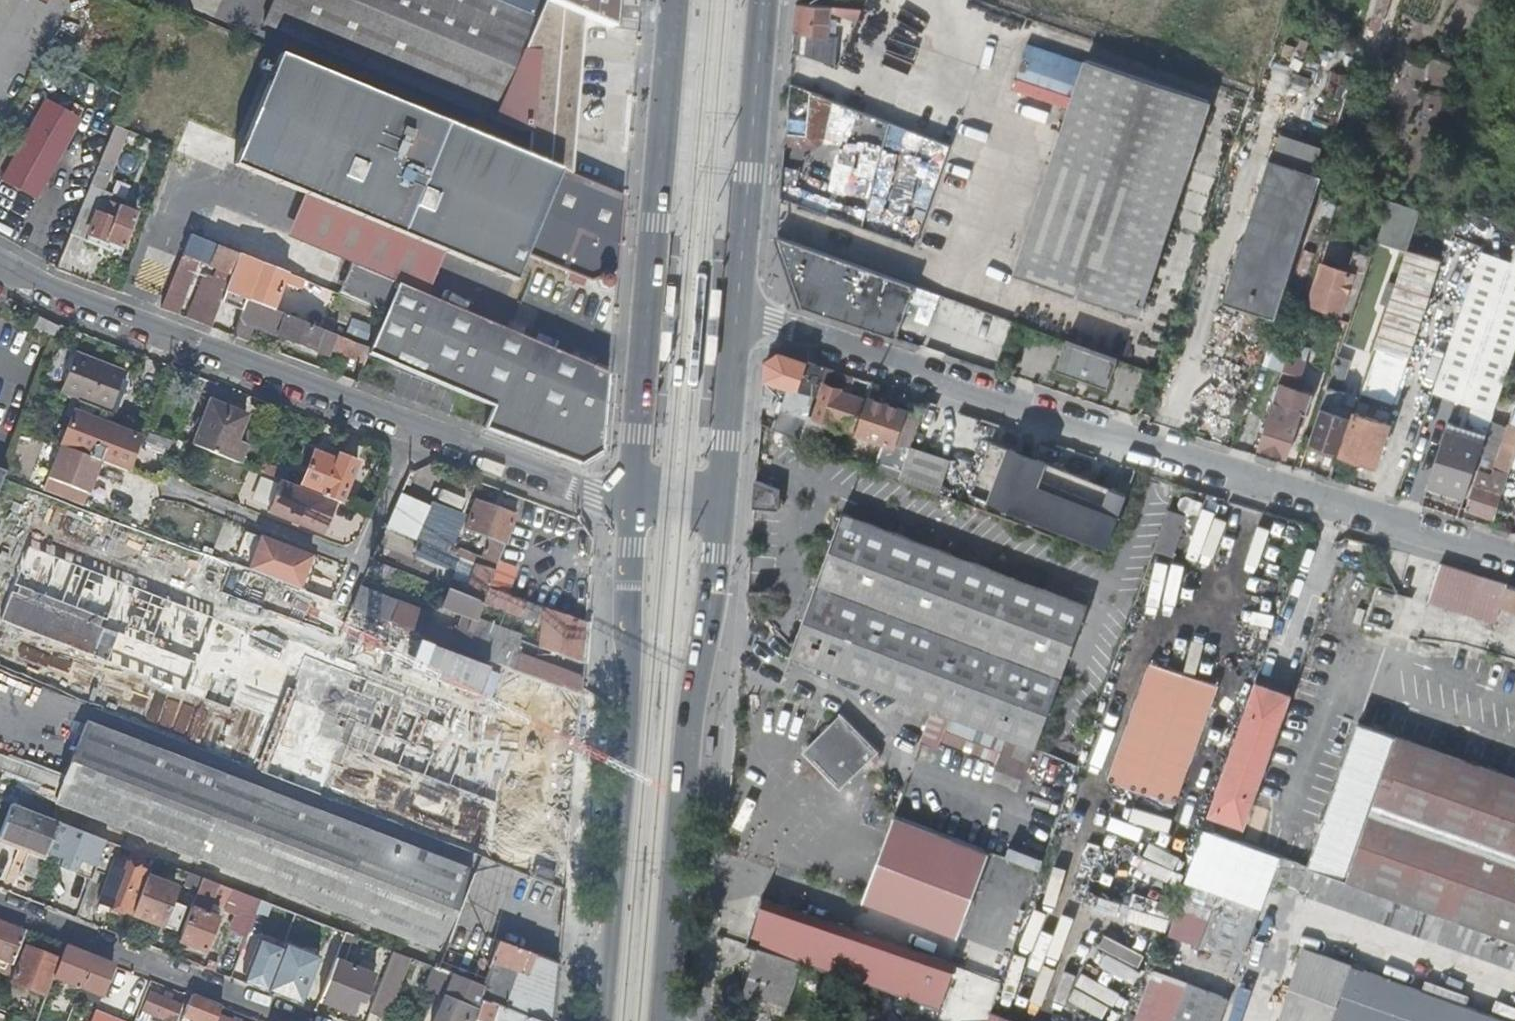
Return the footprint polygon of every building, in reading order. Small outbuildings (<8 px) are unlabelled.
[(572,172),(586,8),(567,0),(552,0),(539,18),(497,0),(275,0),(266,21),(524,130),(530,131),(528,153),(572,172)] [(586,8),(622,24),(624,0),(567,0),(586,8)] [(1376,10),(1386,13),(1390,0),(1379,0),(1376,10)] [(831,6),(798,3),(795,31),(794,48),(813,54),(815,33),(815,31),(828,36),(829,22),(831,22),(832,11),(831,10),(831,6)] [(1386,13),(1376,10),(1372,24),(1381,27),(1386,13)] [(900,26),(891,57),(917,65),(926,34),(900,26)] [(572,172),(284,51),(234,162),(513,279),(524,254),(590,281),(595,279),(597,287),(605,290),(612,287),(615,280),(612,272),(617,270),(624,194),(572,172)] [(1210,99),(1089,59),(1016,272),(1138,313),(1210,99)] [(791,83),(787,132),(808,134),(812,90),(791,83)] [(787,132),(786,145),(811,146),(822,137),(825,95),(812,90),(808,134),(787,132)] [(49,99),(6,176),(39,193),(82,116),(49,99)] [(946,162),(953,143),(937,137),(893,121),(886,140),(946,162)] [(112,175),(125,128),(111,124),(98,171),(112,175)] [(1270,163),(1321,180),(1322,175),(1272,158),(1270,163)] [(1276,318),(1305,228),(1321,180),(1270,163),(1224,301),(1276,318)] [(1377,242),(1406,250),(1418,208),(1389,199),(1377,242)] [(139,211),(112,200),(106,215),(97,212),(87,238),(122,252),(139,211)] [(213,326),(241,252),(192,232),(184,252),(224,267),(215,293),(204,289),(195,311),(191,309),(188,316),(213,326)] [(778,235),(795,280),(904,318),(911,299),(916,284),(778,235)] [(1494,410),(1514,349),(1514,259),(1483,248),(1435,388),(1476,403),(1494,410)] [(301,276),(288,271),(249,255),(245,268),(257,273),(248,297),(274,308),(284,283),(297,288),(301,276)] [(1311,301),(1342,312),(1355,270),(1324,259),(1311,301)] [(350,261),(338,291),(386,311),(497,357),(606,402),(609,372),(350,261)] [(1342,312),(1352,315),(1366,273),(1355,270),(1342,312)] [(1399,277),(1366,373),(1385,379),(1410,304),(1417,306),(1423,285),(1399,277)] [(795,280),(804,305),(897,337),(904,318),(795,280)] [(916,284),(911,299),(927,305),(932,290),(916,284)] [(327,329),(274,308),(248,297),(235,334),(249,339),(254,325),(331,354),(335,344),(342,347),(344,344),(349,346),(347,352),(367,359),(369,353),(372,346),(333,331),(327,329)] [(497,357),(386,311),(372,346),(369,353),(480,399),(497,357)] [(1109,386),(1119,358),(1067,339),(1057,367),(1109,386)] [(77,349),(61,390),(80,397),(110,409),(126,368),(77,349)] [(768,360),(766,378),(817,395),(821,380),(826,366),(780,351),(768,360)] [(606,402),(497,357),(480,399),(494,405),(484,428),(581,465),(603,452),(604,439),(606,402)] [(1300,365),(1286,361),(1279,382),(1293,387),(1300,365)] [(852,393),(857,376),(826,366),(821,380),(827,382),(844,388),(843,390),(852,393)] [(1328,445),(1340,449),(1351,417),(1340,413),(1343,401),(1335,398),(1344,369),(1335,366),(1308,444),(1326,451),(1328,445)] [(856,430),(867,398),(852,393),(843,390),(844,388),(827,382),(816,415),(829,420),(828,425),(839,429),(840,424),(856,430)] [(1279,382),(1258,447),(1288,457),(1298,427),(1289,423),(1293,408),(1287,406),(1293,387),(1279,382)] [(1302,406),(1314,410),(1322,387),(1310,383),(1302,406)] [(1360,391),(1357,398),(1364,400),(1366,393),(1360,391)] [(110,409),(80,397),(61,444),(101,460),(128,470),(143,434),(109,420),(110,409)] [(871,397),(858,433),(889,444),(893,434),(898,436),(902,424),(897,422),(902,408),(871,397)] [(211,398),(193,442),(239,461),(246,444),(236,439),(247,413),(211,398)] [(1468,426),(1451,420),(1429,487),(1445,492),(1443,498),(1463,505),(1494,410),(1476,403),(1468,426)] [(1340,449),(1339,451),(1376,463),(1390,422),(1353,409),(1351,417),(1340,449)] [(1514,459),(1514,432),(1513,431),(1502,467),(1511,470),(1514,459)] [(61,444),(50,474),(88,490),(101,460),(61,444)] [(907,460),(901,477),(939,492),(952,460),(912,445),(907,460)] [(1001,448),(981,504),(1107,550),(1128,494),(1001,448)] [(301,485),(341,501),(358,459),(335,450),(333,456),(315,449),(301,485)] [(877,468),(901,477),(907,460),(884,451),(877,468)] [(291,471),(263,460),(260,469),(282,478),(287,480),(291,471)] [(1483,461),(1481,469),(1495,474),(1496,469),(1489,467),(1490,464),(1483,461)] [(1467,507),(1496,517),(1510,474),(1496,469),(1495,474),(1481,469),(1480,469),(1475,482),(1467,507)] [(265,507),(275,480),(260,475),(250,502),(265,507)] [(287,480),(282,478),(269,510),(325,532),(338,500),(301,485),(287,480)] [(779,508),(781,488),(764,481),(757,480),(755,507),(779,508)] [(434,485),(425,508),(458,520),(467,497),(434,485)] [(401,493),(387,525),(402,531),(416,499),(401,493)] [(512,523),(513,523),(516,515),(476,499),(466,527),(490,536),(482,555),(461,547),(458,555),(462,556),(494,571),(498,561),(505,542),(512,523)] [(1184,513),(1168,507),(1153,549),(1169,555),(1184,513)] [(1035,747),(1087,605),(844,512),(792,654),(934,709),(1010,737),(1035,747)] [(1300,534),(1282,527),(1272,550),(1290,557),(1300,534)] [(262,535),(249,568),(277,578),(300,587),(312,554),(262,535)] [(457,554),(422,540),(417,552),(452,566),(457,554)] [(31,663),(60,576),(0,556),(0,652),(31,663)] [(462,556),(459,564),(476,572),(471,585),(462,581),(459,591),(484,600),(489,585),(494,571),(462,556)] [(397,567),(372,558),(368,568),(393,577),(397,567)] [(220,559),(217,569),(240,576),(243,565),(220,559)] [(494,571),(489,585),(507,592),(509,593),(518,568),(498,561),(494,571)] [(1467,570),(1450,574),(1442,562),(1431,601),(1498,621),(1503,604),(1514,608),(1514,585),(1467,570)] [(459,564),(454,578),(462,581),(471,585),(476,572),(459,564)] [(454,578),(450,587),(459,591),(462,581),(454,578)] [(361,584),(351,606),(387,620),(466,650),(483,601),(484,600),(459,591),(450,587),(444,604),(463,611),(456,631),(423,618),(426,610),(361,584)] [(585,661),(588,622),(509,593),(507,592),(489,585),(484,600),(483,601),(521,615),(522,614),(538,619),(543,620),(541,645),(585,661)] [(483,601),(466,650),(484,657),(496,629),(525,641),(530,643),(538,619),(522,614),(521,615),(483,601)] [(531,675),(535,676),(582,694),(583,680),(525,658),(526,653),(521,651),(525,641),(496,629),(484,657),(531,675)] [(119,639),(93,713),(492,852),(517,778),(119,639)] [(1143,794),(1183,681),(1146,668),(1106,781),(1143,794)] [(1221,695),(1183,681),(1143,794),(1180,808),(1221,695)] [(1292,695),(1257,682),(1211,810),(1246,822),(1292,695)] [(841,787),(877,754),(844,717),(806,751),(841,787)] [(942,741),(1000,764),(1009,739),(952,717),(942,741)] [(473,869),(88,719),(67,772),(13,751),(2,777),(441,949),(473,869)] [(1514,936),(1514,773),(1399,732),(1399,734),(1360,721),(1310,862),(1349,876),(1348,878),(1514,936)] [(1026,773),(1035,747),(1010,737),(1009,739),(1000,764),(1026,773)] [(61,821),(15,803),(2,835),(48,854),(50,849),(61,821)] [(1256,803),(1245,835),(1260,841),(1272,809),(1256,803)] [(863,901),(966,938),(996,855),(894,818),(863,901)] [(98,868),(109,839),(100,836),(61,821),(50,849),(80,861),(98,868)] [(109,839),(98,868),(112,874),(123,845),(109,839)] [(112,874),(102,899),(136,912),(149,875),(151,871),(118,858),(112,874)] [(534,864),(531,875),(550,882),(553,871),(534,864)] [(1311,893),(1333,901),(1337,892),(1434,923),(1439,910),(1319,868),(1311,893)] [(199,890),(204,876),(193,872),(187,885),(199,890)] [(149,875),(136,912),(178,928),(186,905),(173,899),(177,889),(167,886),(169,882),(149,875)] [(295,923),(299,913),(204,876),(199,890),(180,939),(207,950),(220,916),(209,912),(217,892),(295,923)] [(80,917),(88,894),(89,892),(83,889),(73,914),(80,917)] [(1337,892),(1333,901),(1430,935),(1434,923),(1337,892)] [(941,1007),(946,993),(957,962),(762,896),(747,941),(763,947),(803,960),(917,999),(941,1007)] [(1240,954),(1256,906),(1238,900),(1234,910),(1230,909),(1217,946),(1240,954)] [(1131,906),(1128,918),(1159,926),(1162,914),(1131,906)] [(1259,907),(1256,906),(1240,954),(1242,954),(1259,907)] [(343,941),(347,931),(299,913),(295,923),(343,941)] [(1514,948),(1514,938),(1449,914),(1445,926),(1514,948)] [(0,917),(0,956),(14,962),(27,928),(0,917)] [(1445,926),(1440,939),(1514,966),(1514,948),(1445,926)] [(301,1002),(319,952),(255,929),(236,978),(301,1002)] [(353,947),(357,935),(347,931),(343,941),(342,943),(350,946),(353,947)] [(559,964),(499,941),(485,985),(481,1000),(482,1001),(483,1001),(540,1020),(554,1020),(556,996),(558,966),(559,964)] [(344,961),(350,946),(342,943),(321,998),(355,1011),(360,997),(366,999),(376,973),(344,961)] [(1303,943),(1286,987),(1335,1005),(1329,1020),(1514,1020),(1303,943)] [(56,975),(62,958),(27,944),(12,979),(48,993),(56,975)] [(114,962),(68,944),(62,958),(56,975),(102,993),(114,962)] [(763,947),(752,977),(793,991),(803,960),(763,947)] [(385,1018),(409,955),(393,949),(370,1012),(385,1018)] [(451,981),(455,973),(437,966),(434,975),(451,981)] [(569,967),(558,966),(556,996),(567,996),(569,967)] [(485,985),(455,973),(451,981),(446,994),(434,1020),(476,1020),(483,1001),(482,1001),(481,1000),(485,985)] [(446,994),(451,981),(434,975),(428,988),(446,994)] [(793,991),(752,977),(747,993),(788,1006),(793,991)] [(1190,981),(1175,1020),(1216,1020),(1225,994),(1190,981)] [(183,1003),(151,990),(144,1008),(164,1016),(162,1020),(176,1020),(183,1003)] [(201,1020),(217,1020),(219,1014),(223,1005),(193,993),(185,1014),(201,1020)] [(964,1000),(946,993),(941,1007),(936,1020),(957,1020),(964,1000)] [(1225,994),(1216,1020),(1221,1020),(1230,996),(1225,994)] [(941,1007),(917,999),(909,1020),(936,1020),(941,1007)] [(483,1001),(476,1020),(540,1020),(483,1001)]
